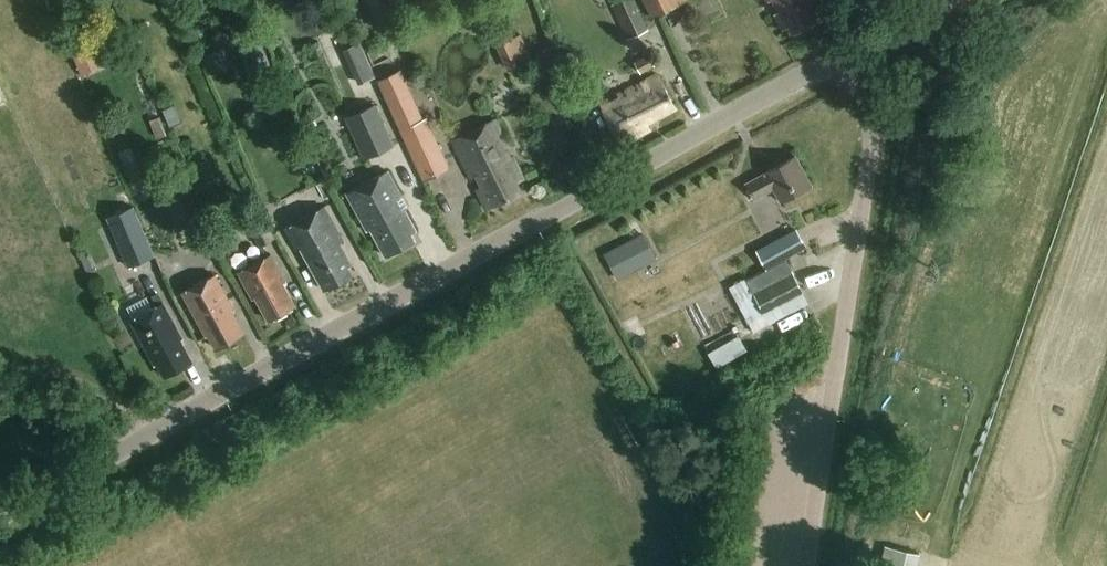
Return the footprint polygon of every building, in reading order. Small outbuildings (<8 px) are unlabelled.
[(616,3),(613,4),(629,39),(650,29),(638,0),(614,0),(616,3)] [(674,6),(671,0),(642,0),(651,18),(674,6)] [(804,27),(826,15),(818,0),(773,0),(778,9),(775,10),(785,26),(788,24),(793,33),(804,27)] [(242,35),(255,30),(251,21),(239,26),(242,35)] [(498,40),(508,65),(534,54),(524,30),(498,40)] [(101,58),(92,36),(69,46),(78,68),(101,58)] [(260,77),(274,71),(260,39),(246,45),(260,77)] [(226,46),(199,57),(207,75),(234,63),(226,46)] [(536,54),(543,70),(558,64),(550,48),(536,54)] [(366,54),(349,61),(355,75),(372,68),(366,54)] [(635,61),(641,74),(655,66),(649,54),(635,61)] [(400,70),(377,81),(387,103),(410,93),(400,70)] [(646,122),(676,105),(657,72),(600,103),(621,142),(649,127),(646,122)] [(343,115),(363,160),(396,145),(377,100),(343,115)] [(176,105),(163,109),(170,127),(183,122),(176,105)] [(522,179),(494,120),(455,138),(489,209),(523,193),(518,181),(522,179)] [(423,121),(400,131),(424,181),(451,169),(444,154),(439,156),(423,121)] [(134,144),(123,148),(132,173),(143,169),(134,144)] [(813,184),(797,153),(746,181),(755,197),(776,186),(784,200),(813,184)] [(403,193),(389,170),(349,193),(369,226),(371,226),(387,253),(414,237),(411,233),(418,229),(399,196),(403,193)] [(135,205),(107,216),(128,267),(156,255),(135,205)] [(344,239),(325,205),(286,227),(299,250),(302,249),(323,287),(350,272),(348,268),(354,264),(341,241),(344,239)] [(263,211),(246,220),(260,246),(277,237),(263,211)] [(768,264),(807,243),(798,227),(760,248),(768,264)] [(605,253),(618,279),(657,259),(643,233),(605,253)] [(268,318),(295,303),(278,273),(281,272),(271,254),(240,272),(253,296),(256,295),(268,318)] [(787,260),(747,280),(754,294),(764,313),(804,293),(794,274),(787,260)] [(214,346),(242,330),(230,309),(231,308),(212,275),(180,295),(203,334),(206,333),(214,346)] [(184,338),(163,303),(130,322),(154,364),(157,362),(164,374),(193,358),(182,339),(184,338)] [(740,336),(709,352),(717,368),(748,351),(740,336)] [(920,554),(885,546),(881,565),(918,565),(920,554)]
